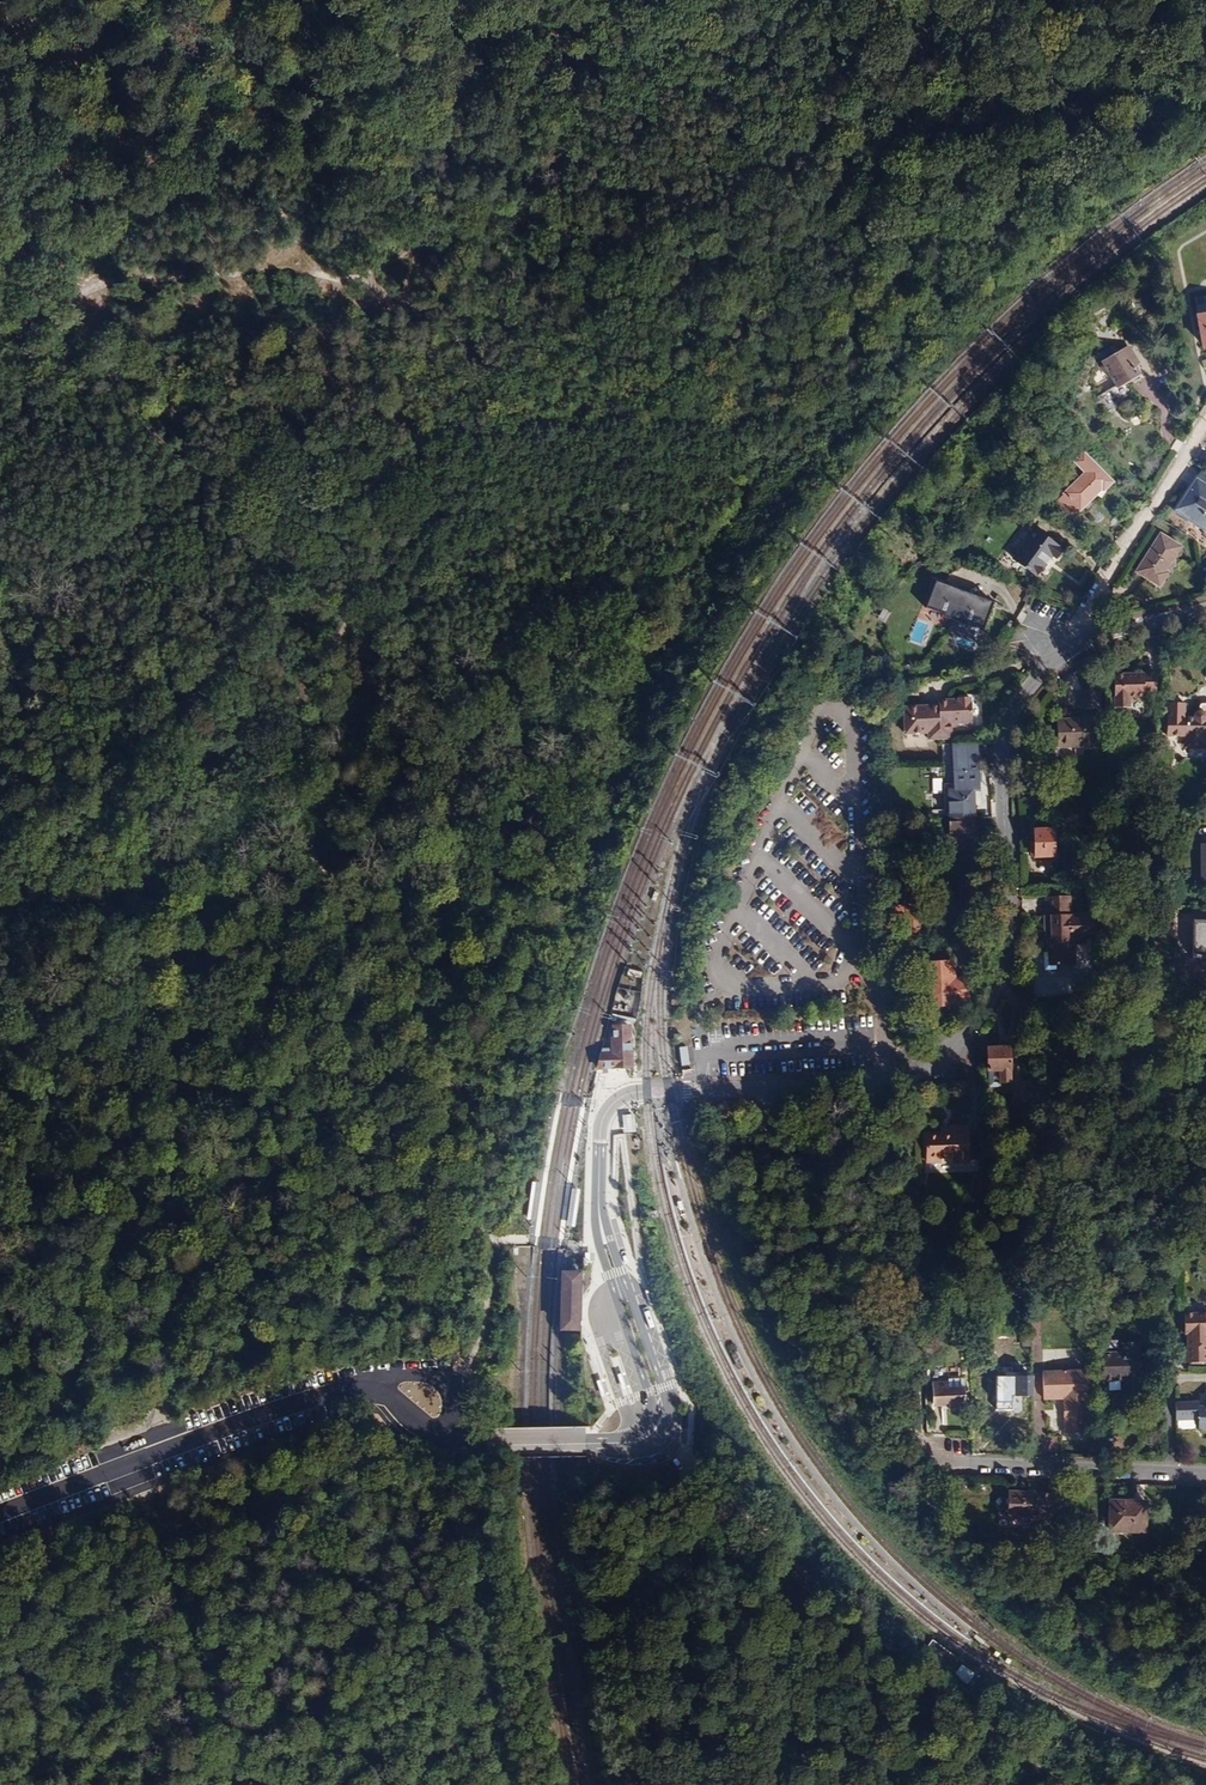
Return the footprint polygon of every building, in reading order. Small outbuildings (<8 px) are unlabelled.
[(1102,294),(1089,302),(1094,310),(1107,301),(1102,294)] [(1196,312),(1203,346),(1205,345),(1205,295),(1194,297),(1197,312),(1196,312)] [(1094,332),(1096,315),(1088,314),(1086,331),(1094,332)] [(1141,379),(1132,364),(1136,361),(1128,347),(1119,352),(1114,344),(1098,354),(1117,385),(1098,397),(1106,412),(1120,405),(1136,396),(1130,386),(1141,379)] [(1069,415),(1059,405),(1053,419),(1059,425),(1069,415)] [(1076,461),(1086,472),(1057,500),(1072,516),(1080,508),(1080,509),(1094,496),(1102,489),(1104,490),(1113,481),(1084,452),(1076,461)] [(1190,489),(1205,499),(1205,498),(1205,476),(1201,472),(1190,489)] [(1205,499),(1190,489),(1183,501),(1176,510),(1205,529),(1205,498),(1205,499)] [(1035,529),(1014,559),(1036,576),(1043,567),(1043,568),(1048,562),(1053,556),(1055,558),(1062,549),(1035,529)] [(1137,571),(1159,586),(1167,573),(1164,571),(1180,548),(1161,535),(1147,556),(1137,571)] [(947,616),(954,618),(965,593),(939,583),(931,605),(948,612),(947,616)] [(993,603),(965,593),(954,618),(964,622),(965,619),(985,626),(993,603)] [(1125,674),(1114,675),(1116,708),(1131,707),(1130,697),(1145,696),(1145,691),(1157,691),(1156,673),(1149,673),(1125,674)] [(917,704),(918,731),(940,731),(940,737),(963,737),(963,726),(963,722),(969,722),(985,722),(984,698),(983,698),(983,697),(971,697),(971,698),(952,699),(952,704),(917,704)] [(1205,748),(1205,704),(1201,704),(1200,706),(1199,711),(1198,712),(1196,713),(1195,714),(1186,714),(1185,748),(1205,748)] [(1058,747),(1101,746),(1100,720),(1057,721),(1058,747)] [(948,790),(950,834),(950,843),(950,846),(957,846),(958,850),(973,851),(973,847),(976,847),(975,832),(973,790),(978,790),(977,746),(954,747),(955,790),(948,790)] [(932,794),(941,793),(941,778),(931,778),(932,794)] [(1034,857),(1054,857),(1053,829),(1034,830),(1034,840),(1034,857)] [(942,843),(950,843),(950,834),(939,835),(940,841),(942,843)] [(1046,897),(1047,915),(1051,915),(1052,939),(1047,939),(1047,946),(1047,952),(1048,966),(1056,966),(1074,965),(1073,939),(1095,938),(1094,914),(1070,915),(1069,896),(1046,897)] [(894,931),(905,931),(905,905),(893,906),(894,931)] [(1044,939),(1047,939),(1052,939),(1051,915),(1047,915),(1043,915),(1044,939)] [(1192,918),(1191,954),(1205,954),(1205,919),(1192,918)] [(1056,970),(1056,966),(1048,966),(1047,952),(1043,952),(1044,970),(1056,970)] [(925,964),(927,1009),(969,1001),(966,989),(964,978),(954,980),(953,962),(925,964)] [(641,972),(628,969),(627,975),(640,977),(641,972)] [(1063,992),(1064,978),(1038,977),(1038,991),(1063,992)] [(622,1067),(633,1067),(633,1051),(632,1024),(612,1024),(612,1051),(600,1051),(598,1058),(595,1068),(600,1068),(605,1067),(612,1067),(622,1067)] [(687,1046),(680,1047),(682,1066),(689,1065),(687,1046)] [(987,1046),(987,1072),(1011,1072),(1011,1046),(999,1046),(987,1046)] [(681,1073),(681,1077),(693,1075),(692,1068),(681,1069),(681,1073)] [(1039,1084),(1038,1076),(1022,1077),(1023,1086),(1039,1084)] [(943,1135),(926,1135),(927,1162),(941,1162),(941,1157),(953,1157),(953,1163),(969,1162),(968,1134),(943,1135)] [(1053,1269),(1054,1284),(1071,1283),(1071,1268),(1053,1269)] [(564,1273),(562,1331),(576,1331),(578,1274),(564,1273)] [(1185,1334),(1187,1334),(1191,1334),(1191,1339),(1187,1339),(1187,1346),(1185,1346),(1185,1363),(1195,1363),(1205,1362),(1205,1313),(1184,1313),(1185,1334)] [(1018,1341),(1029,1340),(1028,1331),(1017,1332),(1018,1341)] [(1033,1358),(1043,1358),(1043,1337),(1033,1337),(1033,1358)] [(1140,1386),(1139,1342),(1122,1343),(1122,1352),(1103,1353),(1103,1382),(1116,1381),(1123,1381),(1123,1387),(1140,1386)] [(1076,1433),(1088,1433),(1086,1371),(1044,1371),(1044,1399),(1064,1399),(1064,1405),(1067,1409),(1068,1414),(1065,1417),(1065,1433),(1076,1433)] [(1032,1376),(1006,1376),(1006,1396),(1020,1396),(1032,1396),(1032,1376)] [(948,1378),(949,1382),(949,1389),(964,1388),(964,1378),(948,1378)] [(949,1382),(932,1383),(932,1404),(949,1403),(949,1409),(957,1409),(965,1409),(964,1388),(949,1389),(949,1382)] [(1199,1406),(1199,1402),(1175,1402),(1176,1420),(1198,1420),(1198,1429),(1205,1429),(1205,1406),(1199,1406)] [(1007,1508),(1007,1516),(1053,1518),(1054,1492),(1028,1491),(1008,1491),(1007,1499),(1007,1508)] [(998,1508),(1007,1508),(1007,1499),(998,1498),(995,1500),(994,1506),(998,1508)] [(1109,1530),(1145,1532),(1146,1502),(1110,1501),(1109,1530)] [(1086,1514),(1086,1533),(1096,1533),(1096,1514),(1086,1514)] [(952,1678),(967,1683),(971,1672),(957,1666),(952,1678)]
